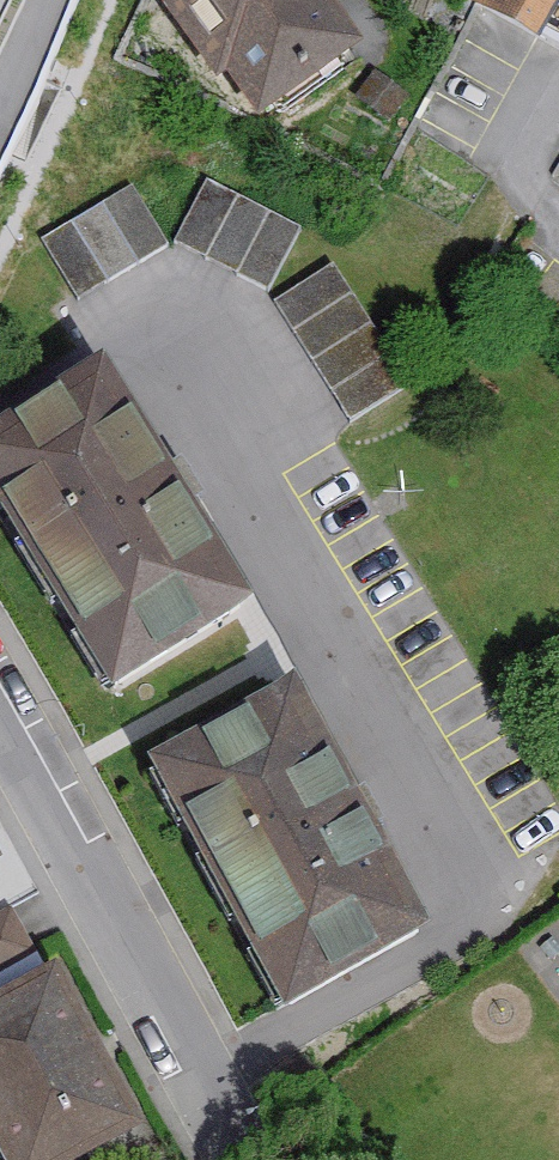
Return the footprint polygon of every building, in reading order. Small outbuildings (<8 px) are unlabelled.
[(317,0),(168,0),(153,10),(212,97),(227,87),(257,132),(360,63),(317,0)] [(462,12),(558,65),(558,0),(469,0),(462,12)] [(294,240),(207,195),(179,250),(265,295),(294,240)] [(70,307),(160,252),(126,196),(35,251),(70,307)] [(401,392),(332,275),(273,310),(311,373),(342,426),(401,392)] [(105,378),(0,439),(0,522),(106,704),(247,623),(105,378)] [(423,948),(290,702),(153,776),(285,1022),(423,948)] [(26,960),(8,923),(0,927),(0,973),(26,960)] [(1,1159),(111,1159),(142,1144),(60,988),(0,1019),(0,1159),(1,1159)]
